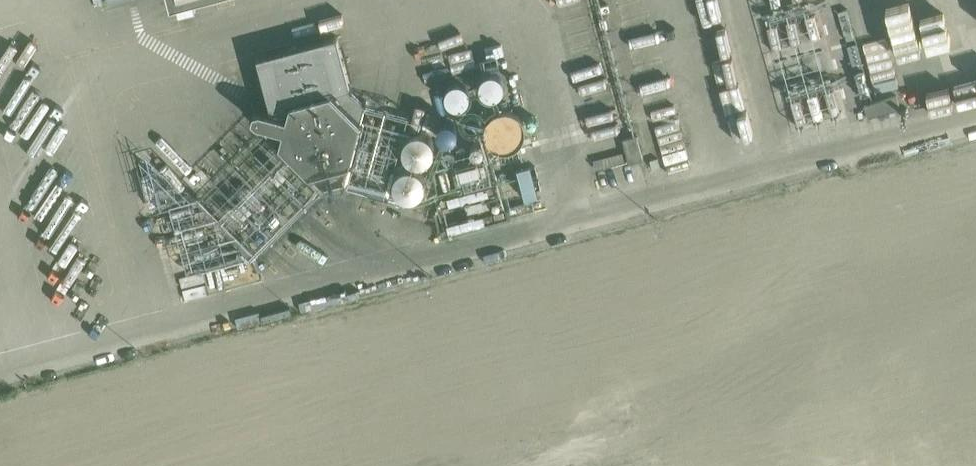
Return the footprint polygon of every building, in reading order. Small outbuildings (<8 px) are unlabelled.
[(171,13),(222,0),(167,0),(171,13)] [(337,38),(258,57),(271,107),(265,130),(322,186),(344,181),(367,188),(367,187),(389,193),(410,115),(363,102),(351,89),(337,38)] [(505,82),(506,81),(505,76),(502,72),(498,69),(494,67),(488,68),(483,71),(480,75),(479,81),(480,86),(483,90),(487,93),(492,94),(497,93),(501,91),(504,87),(505,82)] [(472,91),(471,85),(467,80),(463,77),(457,76),(452,77),(448,80),(445,85),(443,91),(444,96),(448,101),(452,104),(457,105),(462,104),(467,101),(470,97),(472,91)] [(529,136),(529,135),(527,127),(523,122),(520,120),(517,118),(511,117),(505,118),(501,120),(498,122),(494,128),(493,134),(494,142),(497,147),(503,151),(509,153),(515,152),(522,149),(524,147),(527,143),(529,136)] [(642,160),(636,136),(622,139),(628,164),(642,160)] [(434,154),(435,153),(434,148),(431,144),(427,141),(422,139),(417,140),(412,143),(408,148),(407,153),(408,158),(410,162),(415,166),(420,167),(426,166),(430,164),(433,159),(434,154)] [(498,186),(486,148),(432,165),(444,202),(498,186)] [(624,153),(593,161),(595,171),(627,163),(624,153)] [(427,190),(427,189),(427,185),(424,180),(420,177),(415,176),(409,177),(405,179),(402,183),(400,189),(401,194),(404,198),(408,202),(413,203),(419,202),(422,200),(426,195),(427,190)]
